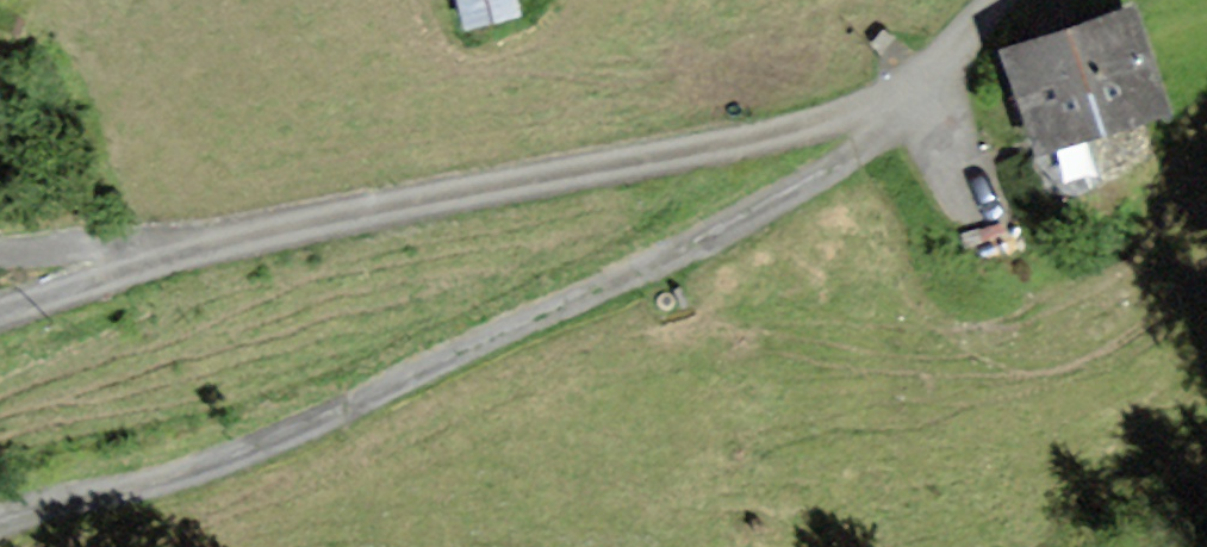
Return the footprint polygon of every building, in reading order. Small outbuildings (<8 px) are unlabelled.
[(471,29),(517,15),(512,0),(463,0),(471,29)] [(1133,14),(1010,51),(1039,148),(1163,111),(1133,14)]
